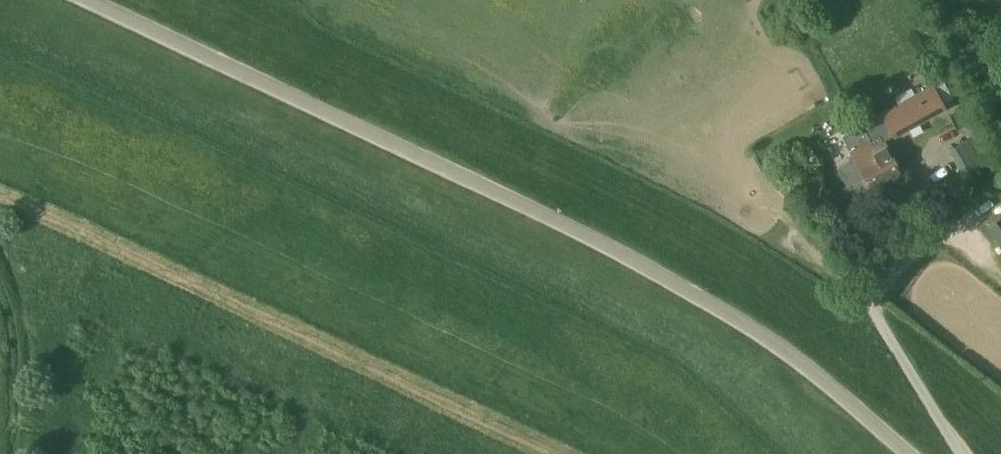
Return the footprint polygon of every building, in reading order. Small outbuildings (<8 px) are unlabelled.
[(862,127),(870,142),(871,141),(881,159),(890,154),(884,143),(945,108),(933,86),(862,127)] [(949,149),(964,177),(990,163),(975,135),(949,149)] [(900,172),(890,154),(881,159),(871,141),(871,142),(851,153),(872,188),(900,172)] [(966,185),(972,192),(988,179),(982,172),(966,185)] [(988,227),(1000,247),(1000,218),(988,227)]
